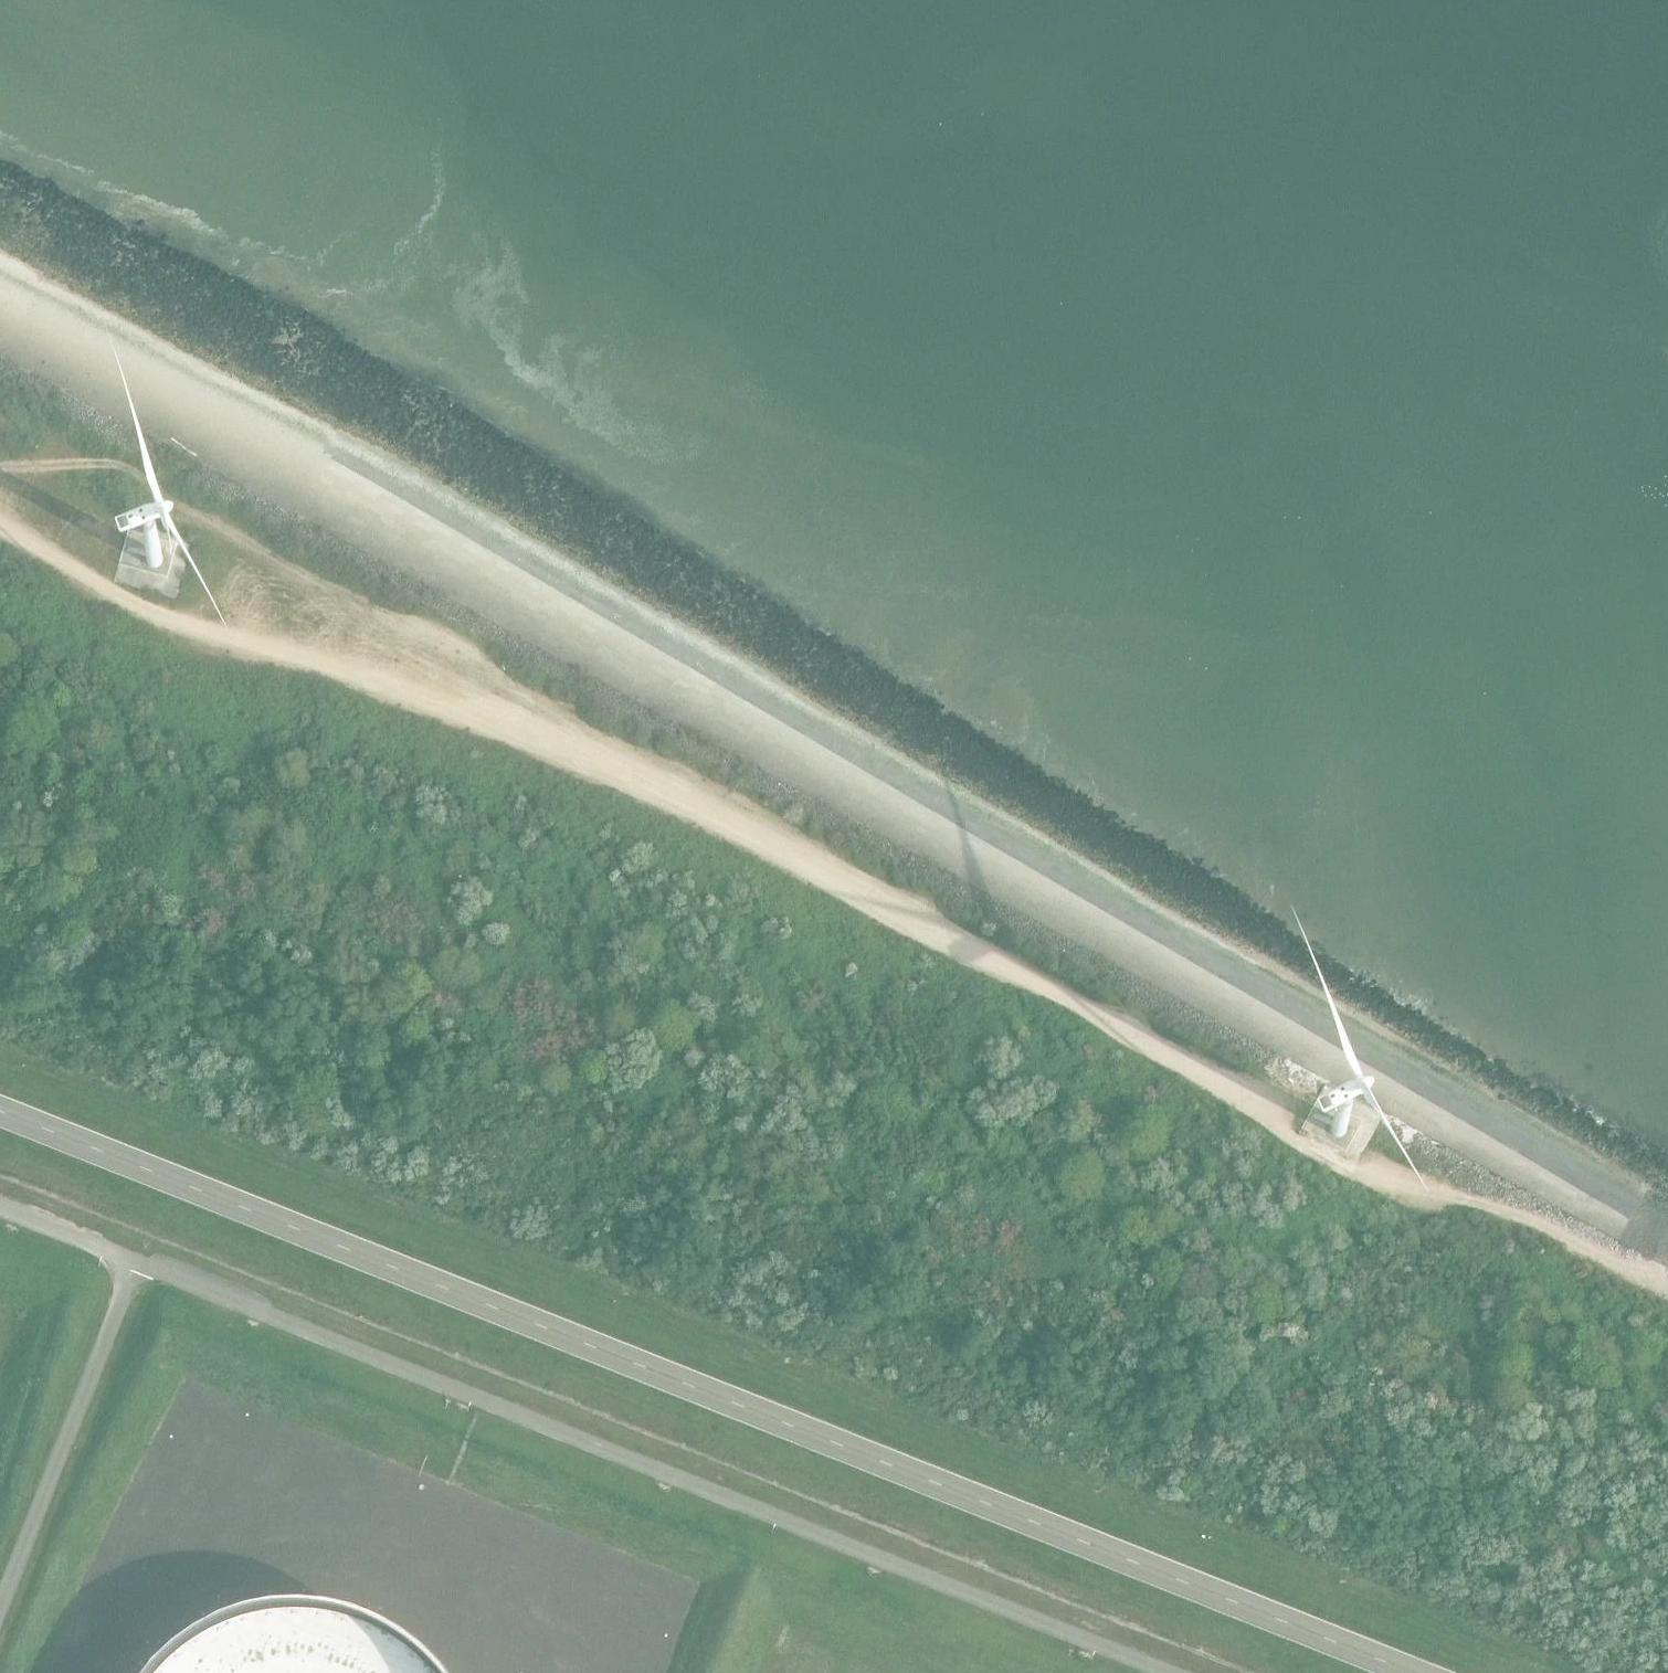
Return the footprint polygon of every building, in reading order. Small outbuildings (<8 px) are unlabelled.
[(266,1601),(206,1622),(156,1661),(149,1672),(445,1672),(438,1662),(389,1623),(329,1601),(266,1601)]
